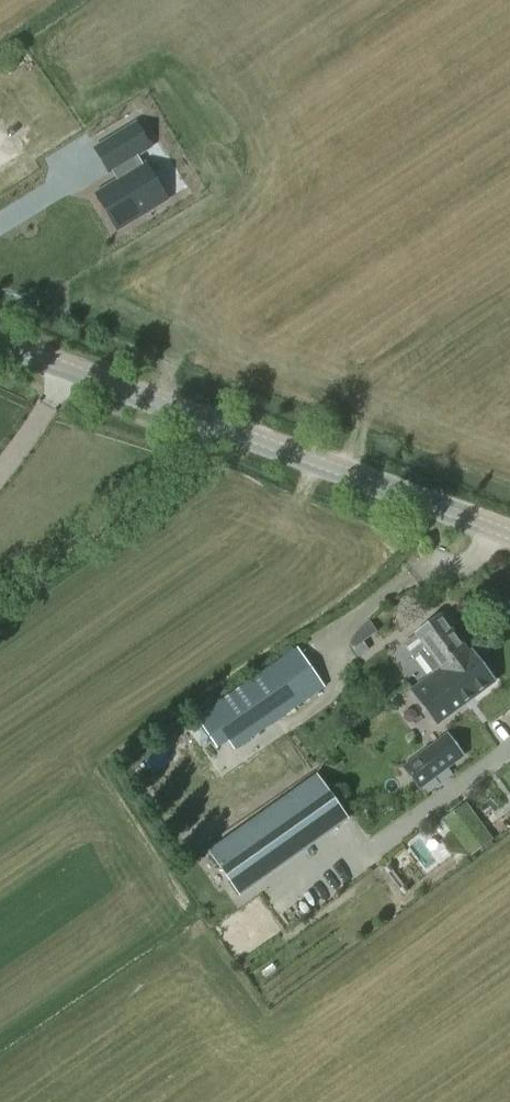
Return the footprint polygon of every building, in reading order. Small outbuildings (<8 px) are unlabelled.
[(122,169),(101,184),(124,216),(174,181),(150,151),(162,142),(141,113),(101,140),(122,169)] [(448,669),(469,652),(441,615),(416,634),(426,647),(418,652),(433,673),(444,665),(448,669)] [(374,648),(365,635),(350,645),(359,657),(374,648)] [(325,687),(297,648),(197,717),(220,748),(230,741),(236,749),(325,687)] [(438,724),(493,683),(470,651),(469,652),(448,669),(444,665),(433,673),(412,689),(438,724)] [(402,767),(420,791),(465,756),(447,733),(402,767)] [(209,852),(239,895),(347,819),(317,776),(209,852)] [(423,865),(441,851),(425,832),(407,846),(423,865)]
